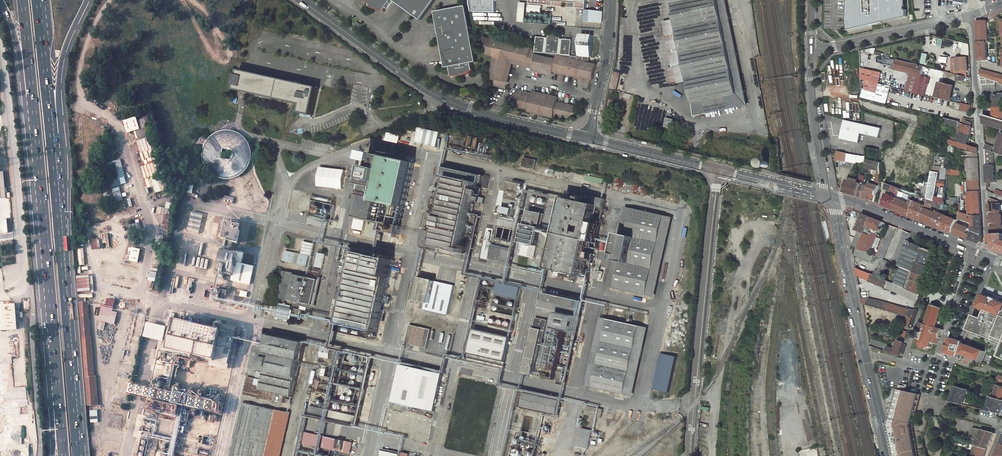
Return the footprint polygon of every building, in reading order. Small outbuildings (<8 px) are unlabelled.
[(366,1),(370,5),(369,6),(372,8),(376,10),(381,10),(385,10),(384,10),(384,9),(391,0),(365,0),(366,1)] [(419,19),(433,0),(392,0),(419,19)] [(496,12),(496,0),(470,0),(472,12),(496,12)] [(671,72),(682,69),(685,84),(690,105),(703,102),(704,109),(724,105),(722,98),(735,96),(713,0),(667,0),(672,22),(660,25),(671,72)] [(735,96),(722,98),(724,105),(704,109),(703,102),(690,105),(692,116),(745,105),(721,0),(713,0),(735,96)] [(907,10),(905,10),(905,7),(906,7),(906,0),(848,0),(846,30),(907,17),(907,10)] [(465,5),(434,11),(445,67),(450,66),(451,74),(454,75),(456,75),(458,75),(462,75),(465,74),(467,73),(470,71),(472,69),(470,62),(476,61),(465,5)] [(524,23),(550,25),(550,14),(540,14),(541,6),(529,5),(528,13),(525,12),(524,23)] [(602,12),(584,10),(584,21),(601,23),(602,12)] [(976,22),(978,61),(979,61),(988,61),(987,42),(988,42),(987,21),(976,22)] [(557,54),(566,55),(570,55),(572,40),(560,39),(560,35),(554,34),(547,35),(547,37),(535,36),(535,50),(535,52),(557,54)] [(579,45),(577,56),(582,57),(583,57),(589,57),(590,57),(593,36),(580,35),(579,41),(578,42),(578,43),(578,44),(579,45)] [(533,68),(578,78),(578,77),(584,79),(581,88),(588,89),(590,81),(591,81),(595,66),(581,62),(582,57),(577,56),(570,55),(566,55),(557,54),(556,60),(534,55),(535,52),(535,50),(484,38),(487,53),(495,55),(491,72),(493,78),(496,79),(494,85),(504,88),(509,81),(505,80),(510,59),(533,65),(533,68)] [(877,63),(893,65),(894,58),(878,56),(877,63)] [(968,71),(967,57),(956,58),(957,72),(968,71)] [(509,81),(513,64),(533,69),(533,68),(533,65),(510,59),(505,80),(509,81)] [(895,70),(924,77),(926,67),(897,60),(895,70)] [(881,73),(860,68),(861,79),(865,80),(867,81),(876,83),(878,84),(881,73)] [(685,84),(682,69),(671,72),(668,73),(671,87),(685,84)] [(1000,83),(1001,84),(1001,76),(980,69),(980,77),(1000,83)] [(318,88),(239,73),(236,92),(302,104),(301,112),(313,114),(318,88)] [(612,75),(608,91),(615,93),(619,77),(612,75)] [(1000,83),(980,77),(981,83),(998,89),(998,88),(1000,83)] [(867,81),(865,80),(863,89),(874,92),(876,83),(867,81)] [(954,86),(940,82),(936,98),(950,102),(954,86)] [(532,95),(519,91),(511,98),(517,100),(516,106),(529,109),(528,112),(529,112),(551,118),(552,115),(564,119),(572,114),(573,108),(555,103),(556,98),(532,92),(532,95)] [(994,118),(1001,120),(1001,96),(993,96),(994,118)] [(1001,129),(1001,120),(994,118),(983,115),(983,124),(1001,129)] [(135,116),(123,120),(127,133),(140,129),(135,116)] [(665,118),(663,127),(670,128),(673,120),(665,118)] [(943,124),(955,127),(954,129),(957,131),(960,122),(945,118),(943,124)] [(843,120),(839,139),(858,143),(860,134),(878,137),(880,128),(843,120)] [(970,135),(972,128),(971,127),(972,124),(963,120),(962,124),(959,131),(970,135)] [(438,148),(441,132),(420,127),(416,143),(438,148)] [(248,142),(242,136),(236,132),(228,130),(220,130),(212,134),(206,140),(202,148),(201,156),(203,164),(208,172),(215,177),(223,180),(231,179),(239,176),(245,171),(249,164),(251,157),(251,149),(248,142)] [(966,145),(970,135),(959,131),(958,130),(955,141),(966,145)] [(407,136),(395,133),(393,140),(405,143),(407,136)] [(966,145),(955,141),(949,139),(948,139),(948,144),(965,149),(965,148),(969,149),(968,152),(978,154),(977,148),(966,145)] [(985,149),(986,183),(989,183),(995,183),(994,166),(993,152),(992,152),(991,151),(985,149)] [(847,153),(837,151),(836,159),(846,161),(847,153)] [(966,162),(966,168),(968,167),(968,180),(971,180),(979,180),(979,171),(976,171),(976,169),(978,167),(978,154),(968,152),(969,158),(969,162),(967,162),(966,162)] [(374,153),(361,218),(359,229),(368,231),(371,220),(389,223),(392,205),(408,209),(418,162),(374,153)] [(930,153),(925,182),(932,183),(934,172),(937,154),(930,153)] [(866,164),(866,160),(866,159),(866,157),(862,156),(857,155),(855,162),(866,164)] [(125,177),(121,159),(105,163),(108,181),(125,177)] [(528,169),(540,171),(542,162),(530,160),(528,169)] [(874,201),(880,181),(880,173),(881,163),(880,162),(877,162),(866,160),(866,164),(866,168),(873,169),(872,174),(875,174),(875,173),(877,173),(875,185),(870,184),(870,186),(865,185),(862,197),(866,198),(874,201)] [(319,167),(318,186),(343,188),(345,169),(319,167)] [(450,169),(448,176),(454,177),(445,216),(439,215),(436,228),(442,230),(440,239),(434,238),(432,245),(470,254),(471,250),(467,250),(478,204),(484,206),(485,200),(479,199),(482,189),(493,191),(495,179),(457,171),(450,169)] [(934,198),(937,183),(939,183),(939,181),(938,180),(939,173),(934,172),(932,183),(931,187),(928,199),(929,199),(934,201),(935,201),(936,199),(934,198)] [(601,184),(602,179),(586,175),(584,179),(601,184)] [(152,177),(153,191),(163,191),(162,176),(152,177)] [(448,176),(439,215),(445,216),(454,177),(448,176)] [(856,183),(853,182),(854,179),(852,179),(851,181),(848,180),(845,190),(844,192),(862,197),(865,185),(858,183),(859,181),(857,180),(856,183)] [(981,217),(979,180),(971,180),(972,185),(970,185),(970,186),(972,186),(972,188),(967,188),(969,215),(975,217),(981,217)] [(880,181),(874,201),(880,204),(882,194),(883,193),(882,192),(881,191),(882,181),(880,181)] [(916,193),(919,183),(912,181),(909,191),(916,193)] [(893,197),(889,208),(896,210),(901,192),(902,189),(895,187),(894,186),(893,191),(898,193),(897,194),(895,193),(893,197)] [(530,205),(531,200),(535,201),(537,192),(526,190),(524,204),(530,205)] [(115,201),(122,199),(120,191),(113,192),(115,201)] [(910,216),(915,201),(912,200),(911,204),(908,203),(910,196),(901,192),(896,210),(910,216)] [(915,201),(910,216),(922,221),(929,199),(928,199),(923,197),(922,201),(926,202),(925,206),(922,205),(922,204),(921,203),(921,204),(920,204),(922,196),(917,194),(915,201)] [(889,208),(893,197),(886,195),(883,205),(889,208)] [(558,226),(555,238),(557,239),(550,267),(569,271),(568,275),(573,276),(574,272),(592,276),(599,247),(602,248),(604,242),(600,241),(609,205),(597,203),(590,201),(591,198),(586,197),(585,200),(567,196),(560,226),(558,226)] [(611,198),(599,196),(597,203),(609,205),(611,198)] [(989,213),(992,213),(1001,212),(1001,204),(998,204),(998,201),(991,198),(991,205),(988,205),(989,213)] [(945,215),(937,212),(937,213),(932,211),(933,206),(935,201),(934,201),(929,199),(922,221),(940,228),(945,215)] [(232,202),(223,200),(221,207),(231,209),(232,202)] [(945,205),(939,202),(935,201),(933,206),(941,209),(941,210),(946,212),(948,206),(945,205)] [(953,218),(946,216),(945,215),(940,228),(954,233),(958,221),(958,220),(959,218),(960,214),(960,213),(961,211),(961,203),(956,203),(957,208),(953,218)] [(501,205),(499,218),(518,222),(519,215),(517,215),(516,218),(510,217),(512,208),(501,205)] [(633,205),(628,231),(633,232),(639,206),(633,205)] [(633,232),(628,254),(622,253),(619,268),(620,268),(625,269),(621,286),(653,293),(670,212),(639,206),(633,232)] [(203,214),(191,211),(187,231),(198,234),(203,214)] [(670,212),(653,293),(658,294),(675,213),(670,212)] [(990,224),(994,224),(1001,223),(1001,221),(1001,215),(1001,212),(992,213),(993,216),(989,217),(990,224)] [(534,213),(525,257),(534,259),(537,260),(547,215),(534,213)] [(863,214),(856,230),(864,233),(870,217),(863,214)] [(982,243),(981,217),(975,217),(969,215),(965,214),(964,220),(969,221),(969,222),(973,224),(972,227),(973,227),(969,240),(980,244),(982,243)] [(161,229),(168,231),(172,216),(164,215),(161,229)] [(864,252),(872,231),(877,234),(878,231),(878,232),(881,224),(882,222),(870,217),(864,233),(863,235),(858,249),(864,252)] [(832,237),(828,219),(822,220),(826,238),(832,237)] [(217,235),(220,224),(213,222),(210,233),(217,235)] [(994,224),(994,227),(991,227),(991,235),(1001,234),(1001,226),(1001,223),(994,224)] [(872,231),(864,252),(869,254),(879,231),(880,232),(883,224),(881,224),(878,232),(878,231),(877,234),(872,231)] [(889,225),(879,250),(877,257),(882,259),(883,259),(896,227),(889,225)] [(402,236),(404,227),(395,226),(393,234),(402,236)] [(235,247),(239,230),(222,227),(219,243),(235,247)] [(440,239),(442,230),(436,228),(434,238),(440,239)] [(627,231),(622,253),(628,254),(633,232),(628,231),(627,231)] [(908,241),(910,233),(904,231),(892,264),(899,266),(908,241)] [(858,249),(863,235),(858,233),(857,235),(856,235),(851,247),(856,249),(857,250),(858,249)] [(991,235),(991,245),(996,250),(1001,253),(1001,234),(991,235)] [(92,249),(100,248),(99,239),(90,240),(92,249)] [(303,241),(301,253),(286,250),(284,261),(298,263),(297,264),(307,266),(309,256),(312,256),(315,243),(303,241)] [(933,252),(908,241),(899,266),(902,268),(911,271),(914,261),(927,266),(929,266),(930,259),(933,252)] [(140,250),(132,248),(129,261),(137,263),(140,250)] [(496,259),(516,263),(519,252),(498,248),(496,259)] [(853,255),(872,263),(874,256),(869,254),(864,252),(858,249),(857,250),(856,249),(853,255)] [(354,250),(338,324),(381,333),(397,262),(382,259),(383,256),(354,250)] [(317,252),(312,274),(321,276),(325,254),(317,252)] [(233,264),(239,265),(241,259),(220,254),(215,274),(219,275),(217,281),(221,281),(222,275),(230,277),(233,264)] [(882,259),(877,271),(876,270),(874,275),(882,278),(888,261),(883,259),(882,259)] [(927,266),(914,261),(911,271),(923,276),(927,266)] [(239,265),(233,264),(230,277),(229,283),(248,287),(252,268),(239,265)] [(621,286),(625,269),(620,268),(617,284),(621,286)] [(895,284),(909,290),(909,291),(919,295),(925,277),(923,276),(911,271),(902,268),(895,284)] [(286,302),(313,307),(319,281),(292,276),(291,278),(285,276),(286,274),(281,273),(276,301),(279,301),(280,298),(287,300),(286,302)] [(895,284),(882,278),(874,275),(872,274),(869,281),(917,302),(919,295),(909,291),(909,290),(895,284)] [(90,275),(77,276),(79,292),(91,291),(90,275)] [(424,284),(418,283),(413,303),(418,305),(419,302),(433,306),(432,311),(452,316),(459,287),(426,279),(424,284)] [(515,287),(514,294),(507,293),(508,285),(503,284),(500,296),(523,300),(525,289),(515,287)] [(507,293),(514,294),(515,287),(508,285),(507,293)] [(686,293),(674,347),(684,349),(696,295),(686,293)] [(567,311),(553,376),(570,381),(588,297),(583,296),(582,300),(575,299),(552,294),(549,307),(567,311)] [(997,300),(998,300),(995,299),(993,298),(993,299),(983,295),(978,307),(978,308),(978,309),(980,310),(977,316),(975,316),(970,331),(973,332),(968,344),(987,352),(986,355),(993,357),(989,365),(1001,370),(1001,302),(997,300)] [(909,310),(870,299),(868,306),(874,308),(912,318),(914,311),(909,309),(909,310)] [(17,329),(15,304),(0,305),(0,330),(17,329)] [(292,307),(279,304),(277,319),(289,321),(292,307)] [(102,305),(99,321),(115,324),(117,313),(112,311),(113,307),(102,305)] [(937,345),(939,339),(940,339),(940,338),(941,338),(941,337),(943,331),(944,330),(943,330),(943,329),(942,329),(942,330),(936,328),(938,322),(939,322),(938,321),(940,316),(941,316),(941,315),(940,315),(942,308),(932,305),(930,311),(929,311),(928,312),(930,312),(928,318),(927,318),(926,318),(927,319),(926,324),(920,322),(919,321),(919,322),(918,322),(918,323),(919,323),(917,330),(916,330),(915,331),(916,331),(916,332),(917,332),(915,337),(921,340),(919,343),(918,344),(919,344),(921,347),(921,348),(921,349),(922,348),(926,349),(927,350),(927,349),(930,347),(931,348),(931,347),(930,347),(932,343),(937,345)] [(874,308),(868,306),(866,313),(873,315),(874,308)] [(78,307),(86,408),(86,411),(98,409),(95,381),(94,381),(88,307),(78,307)] [(169,316),(166,331),(163,343),(162,349),(167,349),(172,324),(174,317),(169,316)] [(599,387),(614,317),(609,316),(594,386),(599,387)] [(542,317),(530,372),(540,373),(547,340),(550,341),(555,320),(542,317)] [(614,317),(599,387),(636,394),(638,385),(633,385),(634,380),(639,381),(642,365),(637,364),(645,324),(614,317)] [(214,360),(228,364),(235,332),(214,327),(212,333),(172,324),(167,349),(214,360)] [(642,365),(651,325),(645,324),(637,364),(642,365)] [(166,331),(147,327),(144,339),(163,343),(166,331)] [(408,346),(429,350),(433,332),(412,327),(408,346)] [(259,330),(252,364),(267,367),(266,375),(263,386),(279,389),(295,392),(306,340),(259,330)] [(472,359),(508,366),(514,337),(478,330),(472,359)] [(950,338),(945,353),(957,358),(962,342),(950,338)] [(890,345),(873,340),(871,346),(872,346),(899,356),(904,343),(898,341),(895,349),(889,347),(890,345)] [(321,356),(333,358),(335,348),(324,345),(321,356)] [(984,351),(970,346),(965,345),(962,355),(969,357),(967,364),(971,365),(974,359),(981,362),(984,351)] [(673,353),(665,389),(677,392),(685,355),(673,353)] [(404,364),(395,401),(438,410),(446,373),(443,373),(425,368),(426,364),(415,362),(414,366),(404,364)] [(263,386),(266,375),(251,371),(247,389),(277,396),(279,389),(263,386)] [(464,377),(448,444),(453,444),(469,378),(464,377)] [(224,393),(154,378),(151,390),(150,398),(147,409),(217,424),(224,393)] [(486,452),(502,385),(469,378),(453,444),(486,452)] [(502,385),(486,452),(492,453),(507,386),(502,385)] [(141,387),(133,386),(131,394),(139,395),(150,398),(151,390),(141,387)] [(956,386),(951,402),(961,405),(966,389),(956,386)] [(908,412),(914,393),(901,389),(890,425),(892,432),(904,429),(905,423),(908,412)] [(524,405),(564,413),(567,399),(527,391),(524,405)] [(905,423),(924,429),(928,416),(923,415),(924,412),(916,410),(920,394),(914,393),(908,412),(905,423)] [(929,412),(922,406),(923,403),(925,395),(920,394),(916,410),(924,412),(923,415),(928,416),(929,412)] [(995,398),(992,397),(990,397),(989,399),(991,400),(990,407),(988,406),(988,408),(989,408),(988,411),(1001,415),(1001,400),(995,398)] [(232,455),(281,455),(291,409),(245,399),(232,455)] [(335,410),(317,406),(315,414),(334,418),(335,410)] [(589,415),(605,418),(607,410),(591,406),(589,415)] [(334,418),(349,421),(351,413),(335,410),(334,418)] [(349,421),(362,424),(364,415),(351,413),(349,421)] [(536,415),(528,413),(526,429),(533,430),(536,415)] [(924,429),(905,423),(904,429),(892,432),(896,455),(927,455),(925,444),(920,444),(924,429)] [(586,428),(583,445),(594,447),(597,430),(586,428)] [(994,434),(973,428),(969,438),(979,442),(978,446),(988,449),(994,434)] [(313,433),(311,442),(320,443),(320,442),(322,434),(313,433)] [(322,434),(320,442),(320,443),(328,445),(330,436),(322,434)] [(345,439),(330,436),(328,445),(343,448),(345,439)] [(359,442),(345,439),(343,448),(357,451),(359,442)] [(988,449),(978,446),(977,446),(974,455),(985,455),(988,449)] [(800,451),(801,455),(825,455),(823,447),(800,451)] [(382,455),(401,455),(402,452),(384,448),(382,455)]
